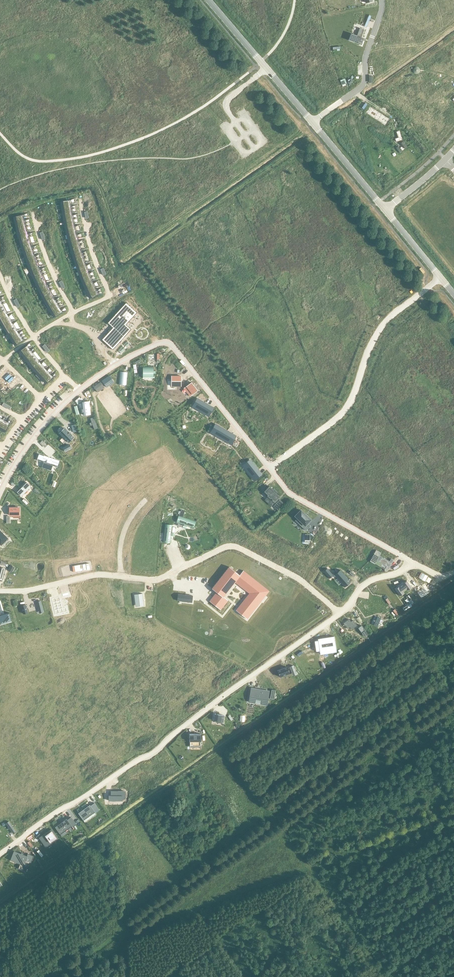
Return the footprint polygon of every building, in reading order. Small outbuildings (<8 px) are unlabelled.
[(427,12),(420,17),(423,21),(430,17),(427,12)] [(445,13),(443,20),(444,21),(443,25),(445,25),(445,24),(446,24),(446,21),(448,22),(449,18),(452,18),(453,13),(445,13)] [(386,23),(383,26),(388,32),(391,30),(386,23)] [(350,35),(349,40),(361,45),(364,38),(363,38),(361,37),(364,29),(359,28),(357,36),(355,35),(354,37),(350,35)] [(380,35),(378,39),(380,40),(379,43),(391,48),(394,40),(380,35)] [(418,37),(414,40),(421,50),(425,47),(418,37)] [(448,40),(437,47),(439,50),(438,51),(440,53),(439,53),(440,54),(439,54),(440,54),(441,56),(442,56),(442,57),(451,51),(447,46),(450,43),(448,40)] [(339,52),(337,56),(342,60),(341,60),(349,65),(350,64),(355,67),(355,74),(357,73),(357,72),(357,67),(357,66),(356,66),(357,63),(352,60),(353,59),(345,54),(344,55),(339,52)] [(435,94),(428,104),(436,109),(443,99),(440,97),(435,94)] [(370,108),(366,115),(367,113),(386,125),(389,120),(390,121),(391,120),(370,108)] [(391,152),(387,155),(396,167),(395,168),(401,164),(390,150),(391,152)] [(410,150),(398,159),(404,167),(417,158),(410,150)] [(71,200),(62,201),(62,203),(63,204),(63,206),(63,208),(63,210),(64,212),(72,210),(72,208),(72,207),(71,205),(71,203),(71,202),(71,200)] [(72,210),(64,212),(64,213),(64,215),(65,217),(65,218),(73,217),(73,215),(73,214),(73,212),(72,210)] [(24,215),(15,216),(15,218),(16,220),(16,221),(17,223),(17,225),(17,227),(18,228),(18,230),(27,228),(26,226),(26,225),(25,223),(25,221),(25,220),(24,218),(24,216),(24,215)] [(73,217),(65,218),(65,220),(66,222),(66,224),(66,226),(67,228),(67,230),(76,229),(75,227),(75,225),(75,223),(74,221),(74,219),(73,217)] [(27,228),(18,230),(19,232),(19,233),(20,235),(20,237),(20,239),(21,240),(21,242),(22,244),(30,241),(30,239),(29,238),(29,236),(28,235),(28,233),(27,231),(27,230),(27,228)] [(76,229),(67,230),(68,233),(68,235),(69,237),(69,239),(78,237),(77,235),(77,233),(76,231),(76,229)] [(78,237),(69,239),(70,241),(70,242),(71,244),(71,246),(72,247),(72,249),(80,247),(80,245),(80,243),(79,242),(79,240),(78,238),(78,237)] [(30,241),(22,244),(22,245),(23,247),(24,249),(24,250),(25,252),(25,254),(33,251),(33,249),(32,248),(32,246),(31,244),(31,243),(30,241)] [(80,247),(72,249),(73,251),(73,252),(74,254),(74,256),(75,257),(75,259),(83,256),(83,255),(82,253),(82,251),(81,250),(81,248),(80,247)] [(33,251),(25,254),(26,255),(26,257),(27,259),(27,260),(28,262),(29,263),(29,265),(30,267),(38,264),(37,262),(37,260),(36,259),(36,257),(35,256),(35,254),(34,252),(33,251)] [(83,256),(75,259),(76,261),(77,263),(77,265),(78,267),(79,269),(79,271),(87,268),(87,266),(86,264),(85,262),(85,260),(84,258),(83,256)] [(38,264),(30,267),(31,268),(31,270),(32,272),(33,273),(33,275),(34,276),(35,278),(35,280),(36,281),(37,283),(45,279),(44,278),(43,276),(43,274),(42,273),(41,271),(41,270),(40,268),(39,267),(39,265),(38,264)] [(87,268),(79,271),(80,273),(81,274),(81,276),(82,278),(83,280),(84,282),(92,279),(91,277),(90,275),(90,273),(89,271),(88,269),(87,268)] [(45,279),(37,283),(38,284),(38,286),(39,288),(40,289),(41,291),(41,292),(42,294),(43,295),(44,297),(45,298),(52,294),(51,293),(51,291),(50,290),(49,288),(48,287),(48,285),(47,284),(46,282),(45,281),(45,279)] [(92,279),(84,282),(85,284),(86,286),(87,288),(95,285),(94,283),(93,281),(92,279)] [(95,285),(87,288),(87,290),(88,292),(89,293),(90,295),(90,296),(91,298),(99,294),(98,293),(97,291),(97,290),(96,288),(95,286),(95,285)] [(52,294),(45,298),(45,300),(46,302),(47,303),(48,305),(49,306),(50,308),(57,303),(56,302),(55,300),(55,299),(54,297),(53,296),(52,294)] [(57,303),(50,308),(51,309),(51,311),(52,312),(53,314),(54,315),(55,317),(62,312),(62,311),(61,309),(60,308),(59,306),(58,305),(57,303)] [(113,328),(102,340),(113,350),(131,330),(126,325),(137,313),(126,303),(108,323),(113,328)] [(0,310),(0,318),(0,319),(1,320),(2,321),(2,323),(10,318),(9,317),(9,316),(8,314),(7,313),(6,312),(6,311),(5,309),(4,308),(0,310)] [(10,318),(2,323),(3,324),(4,325),(5,327),(5,328),(6,329),(7,331),(8,332),(9,333),(16,329),(15,327),(14,326),(14,325),(13,324),(12,322),(11,321),(11,320),(10,318)] [(16,329),(9,333),(10,335),(11,336),(11,338),(12,339),(13,341),(14,342),(15,344),(16,345),(24,340),(23,339),(22,337),(21,336),(20,334),(19,333),(18,332),(17,330),(16,329)] [(27,345),(20,350),(21,352),(22,353),(23,354),(24,355),(24,356),(25,357),(26,358),(27,360),(28,361),(29,362),(36,356),(35,355),(34,354),(33,353),(32,352),(31,351),(31,350),(30,349),(29,348),(28,346),(27,345)] [(36,356),(29,362),(30,363),(31,364),(32,365),(33,367),(34,368),(35,369),(36,370),(37,371),(43,366),(42,364),(41,363),(40,362),(39,361),(38,360),(37,359),(36,358),(36,356)] [(43,366),(37,371),(37,372),(38,373),(39,375),(40,376),(41,377),(42,378),(49,372),(48,371),(47,370),(46,369),(45,368),(44,367),(43,366)] [(153,367),(143,367),(143,378),(153,378),(153,373),(155,373),(155,371),(153,371),(153,367)] [(120,371),(119,384),(126,385),(128,372),(120,371)] [(49,372),(42,378),(43,379),(44,380),(45,380),(46,381),(46,382),(47,383),(53,377),(53,376),(52,375),(51,375),(50,374),(50,373),(49,372)] [(171,375),(171,386),(181,386),(181,375),(171,375)] [(109,376),(102,381),(106,387),(111,384),(108,380),(111,378),(109,376)] [(191,382),(184,388),(190,396),(198,390),(191,382)] [(211,406),(198,399),(193,407),(206,414),(211,406)] [(89,401),(82,402),(84,414),(91,413),(89,401)] [(1,428),(3,429),(4,430),(6,431),(10,423),(8,422),(7,422),(5,421),(4,420),(2,419),(1,418),(0,418),(0,428),(1,428)] [(211,432),(231,444),(236,436),(215,424),(211,432)] [(59,433),(69,443),(69,442),(74,437),(64,428),(65,428),(60,433),(59,433)] [(39,454),(37,460),(46,463),(44,468),(48,469),(48,470),(50,470),(51,470),(53,466),(57,467),(59,461),(39,454)] [(250,460),(243,465),(252,477),(260,472),(250,460)] [(154,468),(149,470),(154,478),(159,476),(154,468)] [(149,470),(145,473),(150,481),(154,478),(149,470)] [(145,473),(141,476),(146,484),(150,481),(145,473)] [(141,476),(136,479),(141,487),(146,484),(141,476)] [(136,479),(132,482),(133,484),(137,490),(141,487),(136,479)] [(27,482),(17,492),(21,496),(31,487),(27,482)] [(128,485),(125,489),(132,495),(136,491),(130,486),(128,485)] [(270,486),(264,492),(275,502),(280,497),(275,493),(277,492),(274,489),(273,489),(270,486)] [(125,489),(122,493),(129,499),(132,495),(125,489)] [(122,493),(118,497),(126,503),(129,499),(122,493)] [(118,497),(115,501),(122,507),(126,503),(118,497)] [(274,506),(277,510),(283,503),(280,500),(274,506)] [(115,501),(112,505),(114,507),(119,511),(122,507),(115,501)] [(109,509),(107,514),(116,517),(118,512),(112,510),(109,509)] [(301,510),(295,516),(298,518),(295,520),(300,524),(302,522),(305,525),(303,527),(306,530),(310,526),(307,523),(311,520),(307,516),(307,515),(306,515),(305,514),(301,510)] [(107,514),(105,519),(114,522),(116,517),(107,514)] [(179,515),(176,523),(192,528),(195,521),(179,515)] [(105,519),(104,523),(112,527),(114,522),(105,519)] [(104,523),(102,528),(111,532),(112,527),(104,523)] [(165,524),(163,541),(171,542),(173,525),(165,524)] [(102,528),(100,533),(102,534),(109,537),(111,532),(102,528)] [(376,550),(370,561),(375,563),(377,560),(387,566),(385,569),(387,570),(393,560),(391,559),(390,562),(379,556),(381,553),(376,550)] [(217,592),(209,601),(221,610),(228,600),(223,597),(235,582),(249,593),(236,610),(247,619),(269,591),(243,570),(240,575),(229,567),(212,588),(217,592)] [(327,568),(323,572),(329,578),(332,577),(336,577),(337,579),(339,577),(342,582),(341,583),(345,587),(351,582),(340,570),(336,574),(332,573),(327,568)] [(401,582),(397,584),(402,591),(406,588),(405,587),(409,584),(410,586),(413,583),(409,576),(405,579),(406,580),(401,582)] [(91,589),(88,599),(94,600),(95,598),(98,598),(98,599),(105,600),(106,595),(110,596),(111,589),(104,588),(104,589),(99,588),(99,592),(97,592),(97,591),(91,589)] [(143,593),(135,594),(136,606),(144,605),(143,593)] [(178,594),(177,601),(192,602),(193,595),(178,594)] [(59,597),(52,599),(55,614),(67,611),(66,608),(60,609),(58,601),(60,601),(59,597)] [(368,601),(361,608),(367,613),(371,608),(383,609),(383,601),(368,601)] [(11,620),(11,621),(9,613),(1,616),(0,612),(3,612),(0,603),(0,624),(11,620)] [(352,620),(346,623),(350,629),(353,627),(354,629),(360,626),(356,620),(353,622),(352,620)] [(318,640),(315,641),(316,651),(320,651),(320,654),(321,654),(321,653),(336,651),(336,652),(337,652),(334,636),(334,637),(323,638),(323,640),(319,640),(319,639),(318,639),(318,640)] [(287,667),(278,670),(280,677),(289,673),(287,667)] [(252,688),(249,701),(255,702),(256,699),(261,700),(261,703),(266,704),(269,691),(252,688)] [(215,714),(214,720),(223,722),(225,715),(215,714)] [(189,734),(189,746),(201,746),(201,734),(189,734)] [(111,795),(109,795),(109,800),(123,800),(123,798),(125,798),(125,791),(111,791),(111,795)] [(90,805),(78,813),(83,820),(94,812),(95,813),(100,810),(95,803),(91,806),(90,805)] [(67,818),(55,827),(60,834),(72,825),(67,818)] [(9,822),(6,823),(13,833),(16,832),(9,822)] [(52,829),(40,837),(47,846),(58,838),(52,829)] [(14,851),(10,860),(11,860),(21,863),(19,868),(26,870),(26,871),(30,862),(31,863),(34,856),(33,855),(33,856),(28,854),(28,853),(27,856),(14,851)]
